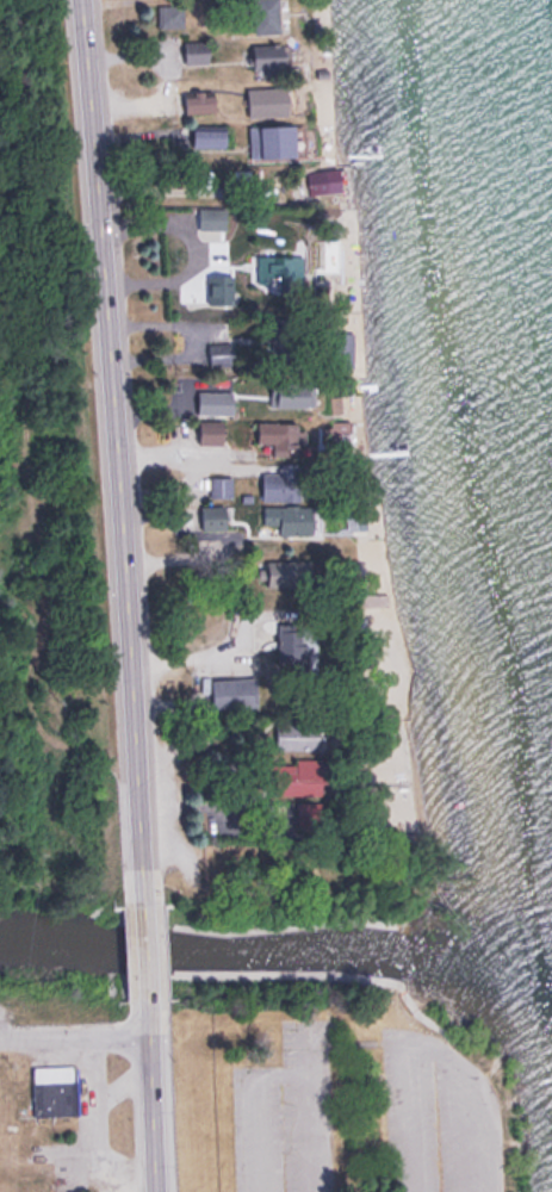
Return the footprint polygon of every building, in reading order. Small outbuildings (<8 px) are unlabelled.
[(252,30),(280,30),(280,0),(252,0),(252,30)] [(157,3),(157,24),(183,24),(183,3),(157,3)] [(182,39),(182,61),(209,61),(209,39),(182,39)] [(252,42),(252,68),(286,68),(286,42),(252,42)] [(214,111),(214,89),(184,89),(184,111),(214,111)] [(344,94),(315,94),(315,118),(344,118),(344,94)] [(266,155),(299,155),(299,123),(266,123),(266,155)] [(226,124),(192,124),(192,147),(226,147),(226,124)] [(307,168),(307,194),(345,193),(344,167),(307,168)] [(198,206),(198,228),(226,228),(226,206),(198,206)] [(339,272),(339,238),(316,238),(316,272),(339,272)] [(274,324),(274,350),(284,350),(284,324),(274,324)] [(229,341),(208,343),(210,363),(232,361),(229,341)] [(224,417),(199,417),(199,441),(224,441),(224,417)] [(303,420),(272,420),(272,452),(303,452),(303,420)] [(279,469),(263,469),(263,498),(300,498),(300,460),(279,460),(279,469)] [(231,494),(231,474),(209,475),(209,494),(231,494)] [(203,528),(226,528),(226,503),(203,503),(203,528)] [(303,522),(311,522),(311,503),(264,503),(264,521),(281,521),(281,532),(303,532),(303,522)] [(312,557),(266,557),(266,585),(312,585),(312,557)] [(305,663),(305,621),(279,621),(279,663),(305,663)] [(257,677),(213,677),(213,706),(257,706),(257,677)] [(320,721),(275,721),(275,748),(320,748),(320,721)] [(324,758),(283,758),(283,791),(324,791),(324,758)] [(33,1065),(33,1114),(78,1114),(78,1065),(33,1065)]
